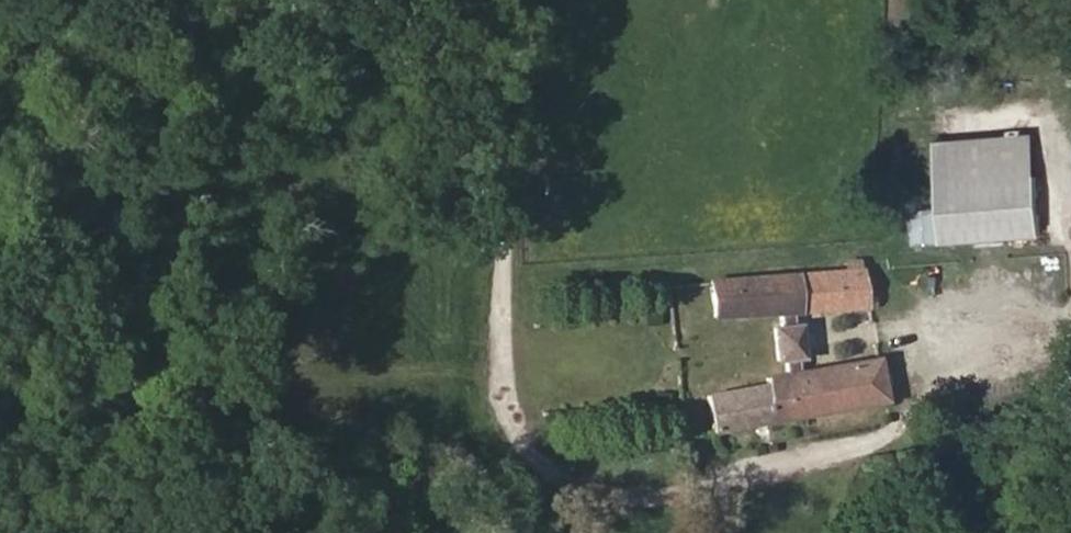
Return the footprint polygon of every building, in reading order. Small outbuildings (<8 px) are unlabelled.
[(1035,176),(1032,136),(936,143),(939,183),(1035,176)] [(1040,235),(1035,176),(939,183),(944,242),(1040,235)] [(859,269),(858,260),(841,262),(842,271),(859,269)] [(867,306),(860,269),(859,269),(842,271),(710,280),(713,318),(780,313),(781,325),(772,326),(777,363),(785,362),(786,375),(766,379),(767,384),(706,395),(713,433),(887,400),(879,358),(799,373),(798,360),(804,359),(800,323),(794,323),(792,312),(867,306)]
